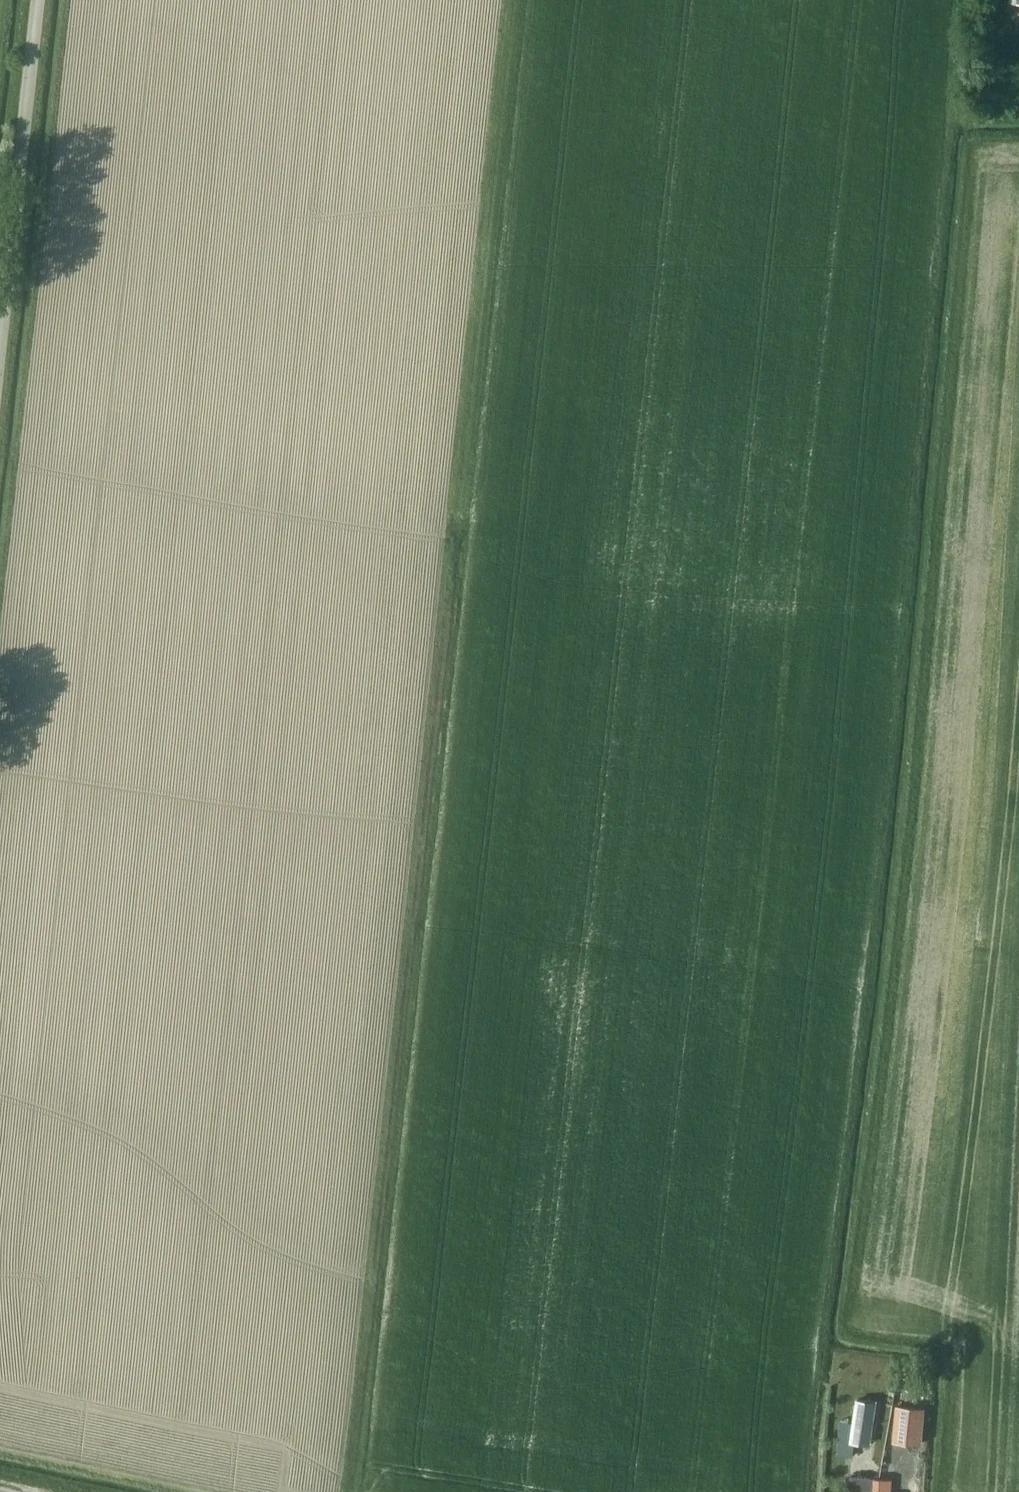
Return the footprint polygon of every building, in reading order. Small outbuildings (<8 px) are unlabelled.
[(869,1445),(875,1402),(856,1400),(850,1442),(869,1445)] [(921,1444),(924,1408),(895,1405),(892,1441),(921,1444)] [(881,1479),(870,1479),(848,1477),(847,1491),(880,1491),(881,1479)] [(881,1479),(880,1491),(892,1491),(892,1480),(881,1479)]
